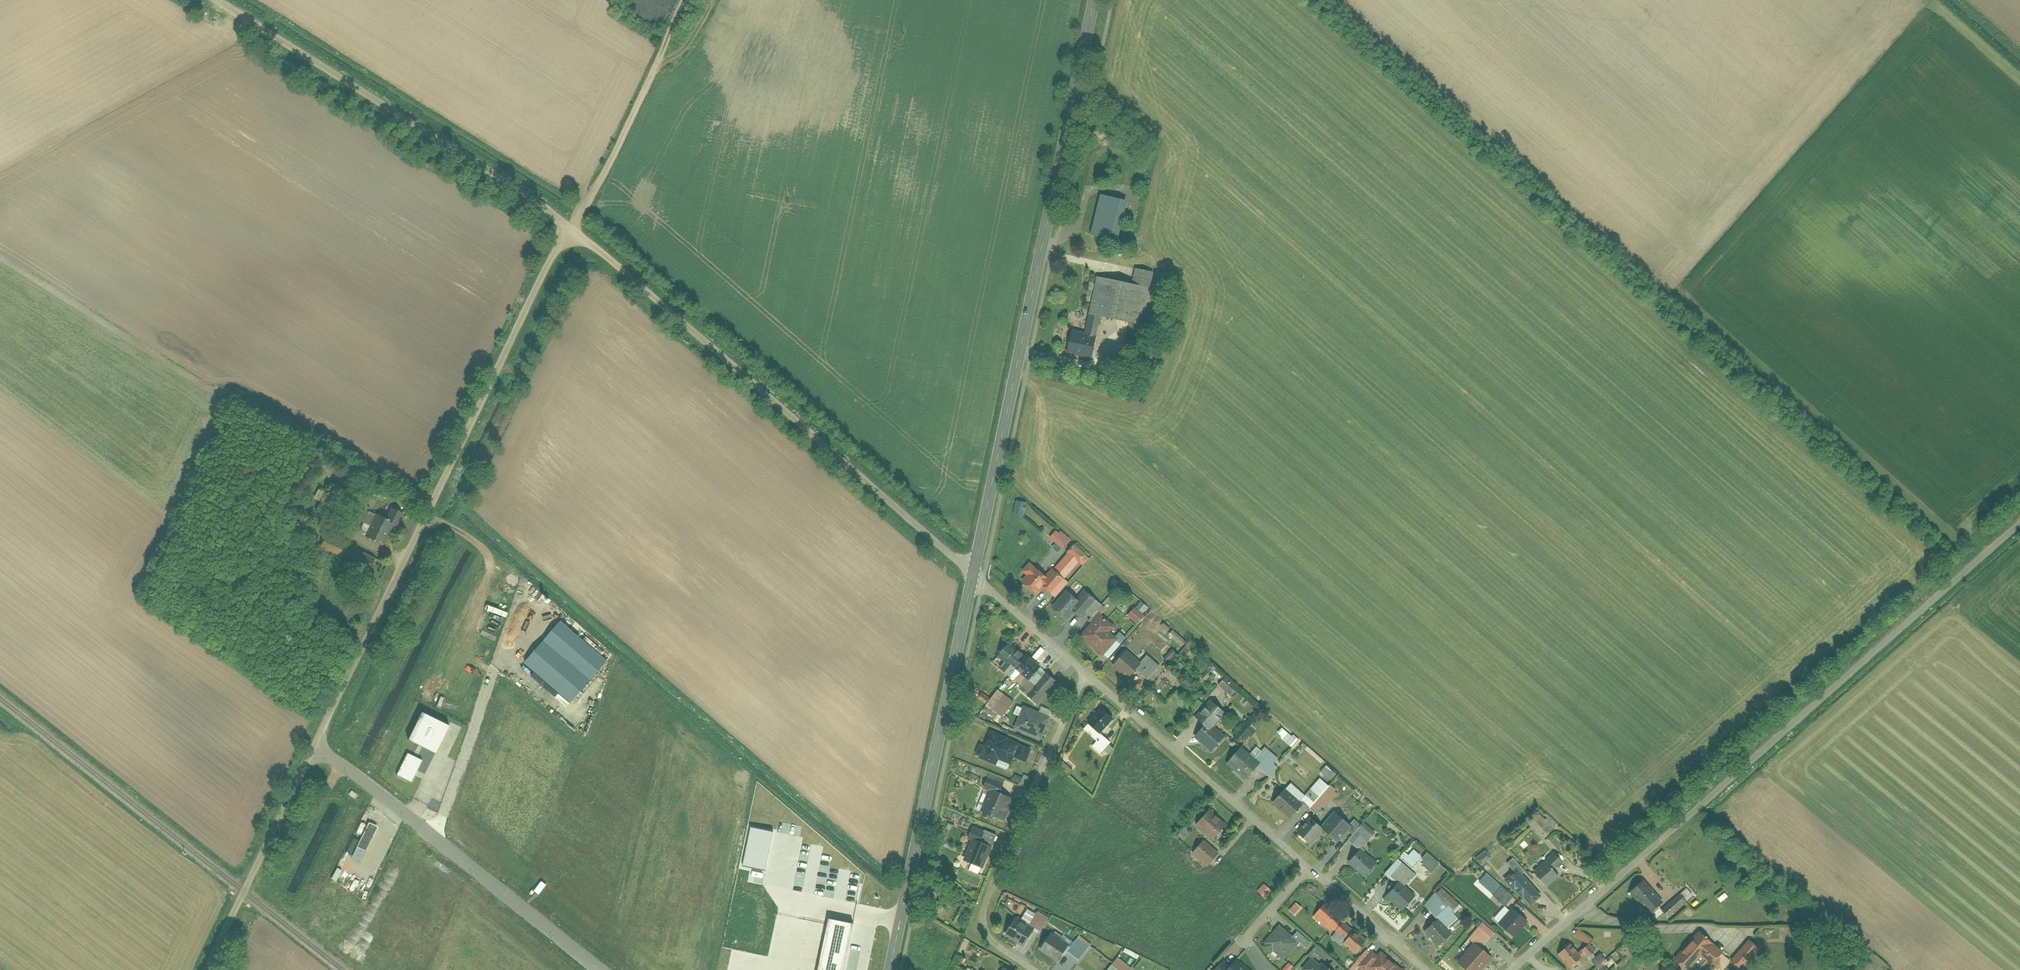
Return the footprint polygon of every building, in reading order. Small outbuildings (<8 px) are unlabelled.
[(1126,204),(1102,198),(1092,237),(1116,243),(1126,204)] [(1144,327),(1158,271),(1136,266),(1132,284),(1102,277),(1088,335),(1073,332),(1068,354),(1096,361),(1107,318),(1144,327)] [(1148,344),(1144,360),(1155,362),(1159,346),(1148,344)] [(394,511),(388,522),(371,514),(362,532),(370,535),(368,539),(385,548),(395,528),(400,530),(406,517),(394,511)] [(1060,531),(1053,540),(1066,550),(1073,541),(1060,531)] [(330,540),(325,550),(373,573),(378,563),(330,540)] [(1091,556),(1077,545),(1071,552),(1085,563),(1091,556)] [(1072,555),(1057,572),(1067,581),(1082,564),(1072,555)] [(1034,569),(1024,581),(1040,595),(1048,587),(1056,594),(1065,583),(1052,572),(1045,579),(1034,569)] [(1081,607),(1066,595),(1053,611),(1066,622),(1072,613),(1083,622),(1097,603),(1089,596),(1081,607)] [(1137,609),(1129,617),(1140,627),(1147,619),(1137,609)] [(1100,617),(1083,636),(1105,656),(1110,651),(1114,654),(1126,640),(1100,617)] [(572,702),(608,660),(562,621),(526,663),(572,702)] [(1019,688),(1037,704),(1056,683),(1046,674),(1042,677),(1036,672),(1040,668),(1026,656),(1025,658),(1009,644),(998,657),(1004,663),(999,668),(1009,677),(1015,670),(1026,680),(1019,688)] [(1130,654),(1117,668),(1132,682),(1142,672),(1147,677),(1157,666),(1146,655),(1139,663),(1130,654)] [(1241,690),(1228,679),(1222,687),(1234,697),(1241,690)] [(999,693),(988,707),(1001,718),(1013,704),(999,693)] [(1207,729),(1198,738),(1213,752),(1225,740),(1212,729),(1226,714),(1214,702),(1197,720),(1207,729)] [(408,735),(434,748),(448,721),(422,708),(408,735)] [(1015,728),(1043,741),(1055,713),(1044,708),(1039,717),(1023,710),(1015,728)] [(1100,711),(1090,723),(1100,732),(1110,720),(1100,711)] [(1109,743),(1100,735),(1092,743),(1101,751),(1109,743)] [(1017,749),(989,737),(984,749),(981,748),(976,760),(995,768),(998,761),(1010,766),(1017,749)] [(1242,749),(1228,764),(1245,781),(1258,767),(1266,775),(1278,762),(1277,761),(1264,749),(1254,761),(1242,749)] [(396,774),(410,780),(420,758),(406,752),(396,774)] [(1017,775),(1014,783),(1023,786),(1026,779),(1017,775)] [(1276,804),(1291,819),(1306,804),(1315,813),(1334,793),(1320,780),(1304,797),(1292,786),(1276,804)] [(1001,822),(1010,796),(1000,792),(1002,787),(987,781),(984,789),(990,791),(982,814),(1001,822)] [(1228,826),(1212,810),(1199,823),(1216,839),(1228,826)] [(1339,816),(1327,830),(1341,841),(1352,828),(1339,816)] [(1325,831),(1311,818),(1298,834),(1312,846),(1325,831)] [(362,862),(377,830),(367,825),(351,857),(362,862)] [(1374,839),(1358,825),(1346,839),(1360,851),(1347,865),(1365,881),(1379,865),(1364,851),(1374,839)] [(974,843),(966,862),(982,868),(993,837),(972,829),(968,840),(974,843)] [(1216,855),(1201,842),(1192,852),(1207,865),(1216,855)] [(1563,861),(1556,854),(1539,871),(1555,887),(1565,877),(1556,868),(1563,861)] [(1413,875),(1399,863),(1388,875),(1398,884),(1385,898),(1403,915),(1418,899),(1403,885),(1413,875)] [(1517,873),(1505,883),(1530,910),(1541,900),(1517,873)] [(1661,896),(1638,875),(1625,891),(1648,911),(1661,896)] [(1264,888),(1259,895),(1265,900),(1270,893),(1264,888)] [(1459,901),(1445,888),(1426,909),(1440,921),(1431,930),(1449,946),(1457,937),(1451,932),(1463,919),(1451,909),(1459,901)] [(1692,902),(1683,892),(1662,911),(1671,920),(1692,902)] [(1027,908),(1008,933),(1023,944),(1041,919),(1027,908)] [(1325,909),(1315,919),(1356,955),(1365,945),(1325,909)] [(1499,928),(1513,941),(1528,925),(1513,912),(1499,928)] [(852,921),(827,916),(817,969),(843,969),(852,921)] [(1280,927),(1263,947),(1283,964),(1298,946),(1306,952),(1312,944),(1298,933),(1293,939),(1280,927)] [(1461,965),(1465,969),(1482,969),(1492,959),(1483,950),(1494,938),(1481,927),(1469,940),(1477,947),(1461,965)] [(1054,934),(1044,948),(1062,962),(1068,953),(1077,960),(1087,946),(1077,938),(1071,946),(1054,934)] [(1677,969),(1682,969),(1685,967),(1688,969),(1692,969),(1700,961),(1705,966),(1715,954),(1694,936),(1669,963),(1677,969)] [(1582,953),(1568,940),(1555,954),(1570,968),(1582,955),(1590,962),(1603,947),(1594,939),(1582,953)] [(1727,961),(1737,969),(1739,969),(1756,950),(1745,941),(1727,961)] [(1380,955),(1378,959),(1373,955),(1365,964),(1372,969),(1398,969),(1380,955)] [(1312,961),(1305,969),(1306,969),(1324,969),(1312,961)]
